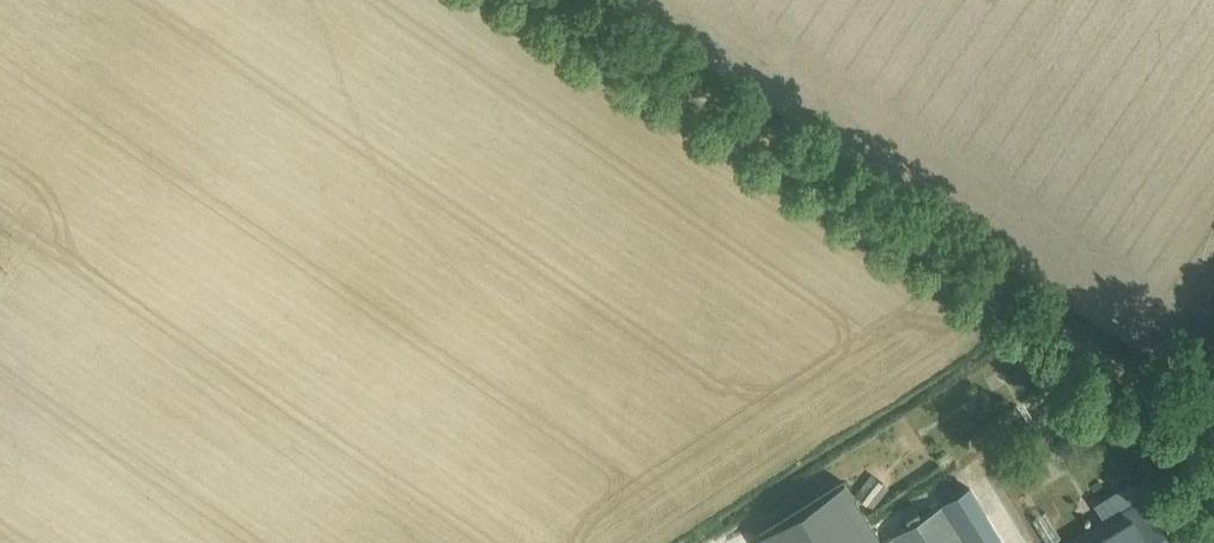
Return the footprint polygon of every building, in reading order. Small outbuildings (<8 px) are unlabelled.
[(757,536),(761,542),(893,542),(889,537),(883,541),(844,481),(757,536)] [(969,485),(943,502),(944,503),(963,533),(989,517),(969,485)] [(1069,542),(1172,542),(1177,540),(1148,494),(1069,542)] [(889,537),(893,542),(969,542),(963,533),(944,503),(929,512),(923,516),(910,524),(889,537)]
